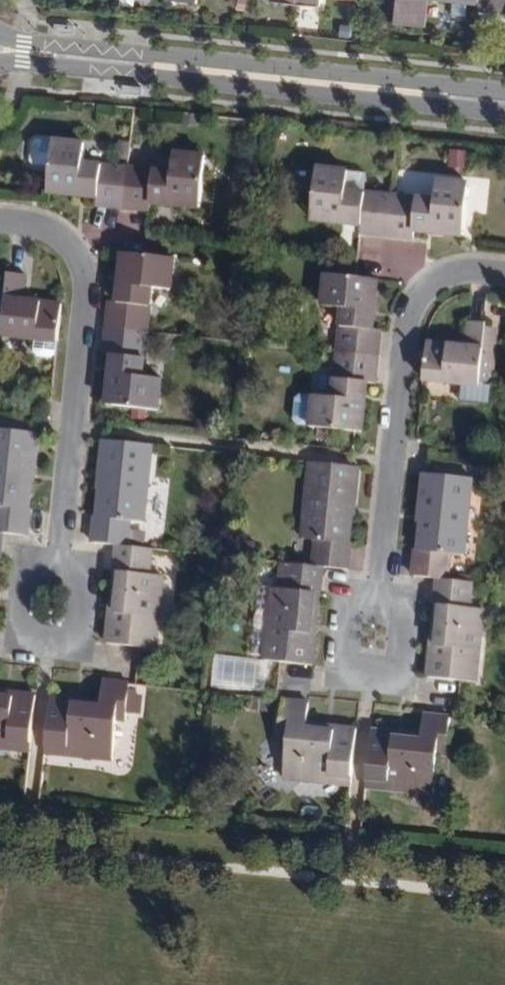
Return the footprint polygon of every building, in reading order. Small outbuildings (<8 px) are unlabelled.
[(395,22),(425,25),(428,0),(398,0),(395,22)] [(480,3),(479,8),(504,10),(504,0),(480,0),(480,3)] [(98,206),(125,209),(129,168),(85,163),(86,145),(54,142),(49,186),(66,188),(66,194),(69,197),(98,200),(98,206)] [(174,173),(129,168),(125,209),(151,212),(152,206),(176,209),(184,205),(185,201),(201,203),(206,159),(176,155),(174,173)] [(362,235),(388,238),(392,197),(365,194),(349,192),(350,175),(319,172),(314,216),(330,217),(331,222),(335,226),(362,229),(362,235)] [(350,175),(349,192),(365,194),(368,176),(350,175)] [(437,201),(392,197),(388,238),(415,241),(416,235),(442,237),(449,229),(466,231),(471,187),(439,183),(437,201)] [(108,332),(149,336),(153,293),(171,294),(175,261),(130,256),(129,276),(123,277),(120,281),(118,307),(110,307),(108,332)] [(6,275),(4,295),(0,295),(0,327),(1,327),(0,333),(0,338),(36,342),(34,356),(38,359),(51,361),(55,358),(60,306),(20,302),(23,277),(6,275)] [(336,355),(377,359),(379,333),(373,332),(376,303),(369,299),(371,281),(326,276),(323,308),(340,310),(336,355)] [(487,326),(469,324),(466,349),(427,345),(423,383),(461,386),(460,403),(491,406),(495,361),(484,360),(487,328),(487,326)] [(484,360),(495,361),(498,328),(487,328),(484,360)] [(149,336),(108,332),(105,359),(112,360),(110,386),(112,390),(116,393),(115,411),(159,415),(163,382),(145,380),(149,336)] [(377,359),(336,355),(331,399),(300,398),(295,402),(293,423),(297,427),(354,433),(355,416),(363,415),(365,411),(367,386),(374,387),(377,359)] [(3,535),(28,537),(30,508),(26,508),(29,483),(24,483),(24,472),(34,473),(38,433),(0,430),(0,534),(3,535)] [(94,544),(117,547),(129,548),(143,550),(144,536),(130,534),(131,524),(145,525),(147,505),(164,507),(166,487),(149,485),(153,446),(106,441),(101,480),(111,481),(110,489),(105,489),(101,519),(97,518),(94,544)] [(318,543),(314,568),(320,568),(323,569),(348,572),(351,544),(346,544),(349,515),(345,515),(345,506),(355,507),(359,468),(312,463),(304,541),(318,543)] [(24,472),(24,483),(29,483),(33,483),(34,473),(24,472)] [(441,583),(447,583),(449,558),(462,560),(472,480),(424,475),(420,515),(431,516),(430,525),(423,524),(420,553),(415,553),(413,580),(441,583)] [(110,489),(111,481),(101,480),(100,489),(105,489),(110,489)] [(355,507),(345,506),(345,515),(349,515),(354,516),(355,507)] [(420,515),(419,524),(423,524),(430,525),(431,516),(420,515)] [(129,548),(117,547),(114,572),(119,572),(116,600),(122,600),(121,609),(110,608),(107,645),(153,649),(161,574),(148,573),(150,550),(143,550),(129,548)] [(317,592),(320,568),(314,568),(285,565),(282,588),(271,586),(264,660),(310,665),(314,629),(304,628),(305,620),(311,620),(313,592),(317,592)] [(447,583),(441,583),(438,605),(443,605),(440,634),(447,635),(446,644),(435,642),(431,678),(479,683),(488,610),(473,608),(476,586),(447,583)] [(121,609),(122,600),(116,600),(111,599),(110,608),(121,609)] [(314,629),(315,621),(311,620),(305,620),(304,628),(314,629)] [(435,642),(446,644),(447,635),(440,634),(436,634),(435,642)] [(129,683),(104,680),(102,701),(101,707),(82,704),(81,710),(72,709),(73,698),(49,696),(44,745),(66,747),(66,754),(111,759),(116,718),(125,719),(129,683)] [(8,702),(9,692),(1,691),(0,691),(0,702),(8,702)] [(5,748),(6,741),(27,743),(32,694),(9,692),(8,702),(0,702),(0,748),(5,748)] [(102,701),(82,699),(73,698),(72,709),(81,710),(82,704),(101,707),(102,701)] [(309,701),(284,699),(280,734),(289,735),(285,777),(330,782),(330,775),(352,778),(357,728),(335,726),(334,735),(324,735),(324,730),(306,728),(307,723),(309,701)] [(451,717),(426,714),(424,734),(423,740),(405,738),(405,743),(395,742),(396,732),(372,729),(367,779),(389,781),(388,787),(434,793),(439,752),(447,752),(451,717)] [(335,726),(325,724),(307,723),(306,728),(324,730),(324,735),(334,735),(335,726)] [(405,743),(405,738),(423,740),(424,734),(404,732),(396,732),(395,742),(405,743)] [(27,743),(6,741),(5,748),(27,750),(27,743)] [(43,752),(66,754),(66,747),(44,745),(43,752)] [(352,778),(330,775),(330,782),(351,784),(352,778)] [(388,787),(389,781),(367,779),(366,785),(388,787)]
